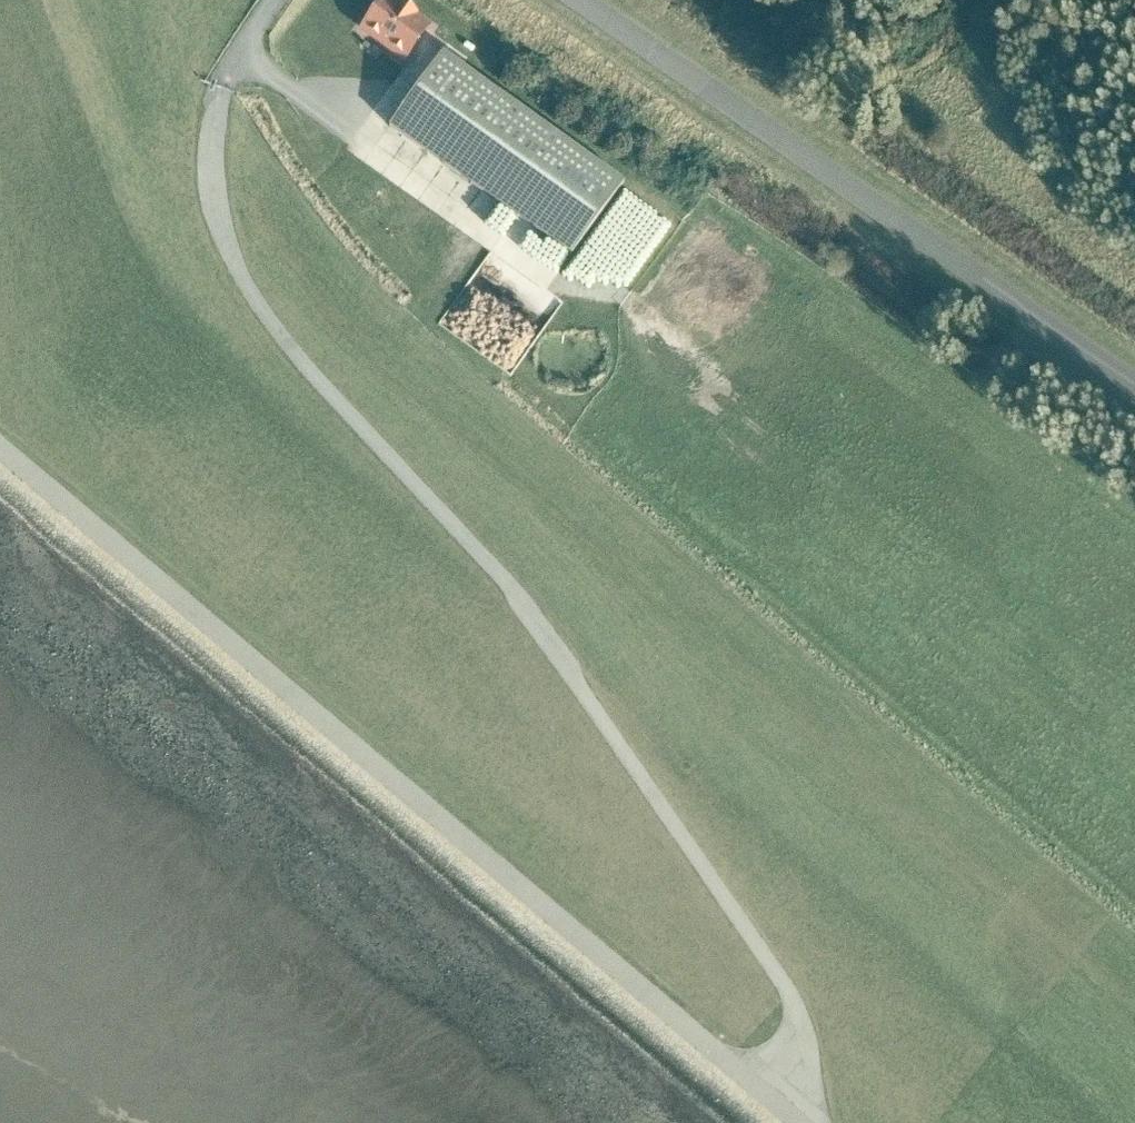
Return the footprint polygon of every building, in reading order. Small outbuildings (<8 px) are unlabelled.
[(392,0),(380,0),(354,35),(400,69),(431,28),(392,0)] [(617,181),(433,54),(380,131),(563,258),(617,181)]
